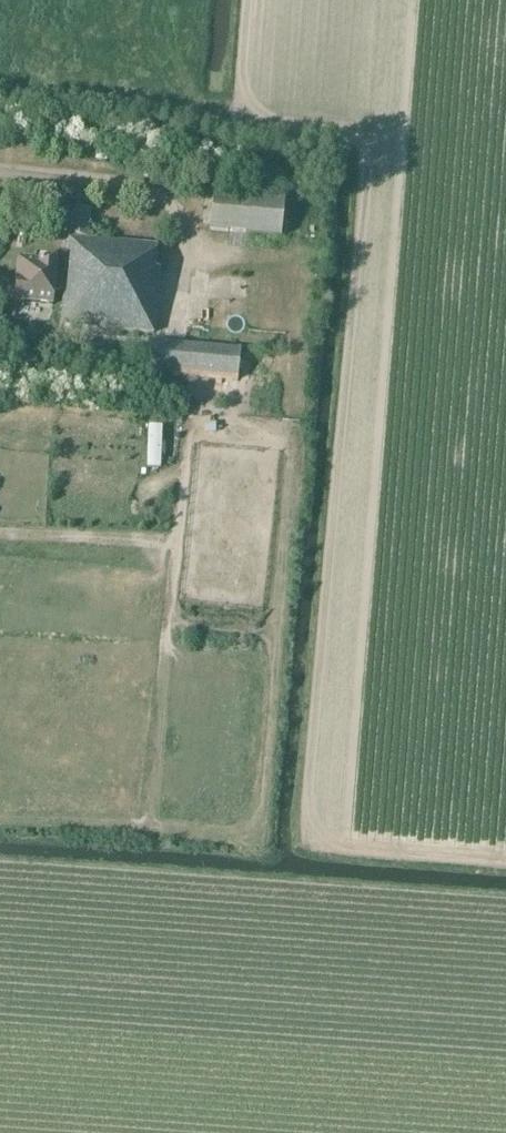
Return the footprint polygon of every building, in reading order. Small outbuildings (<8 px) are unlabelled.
[(287,191),(216,185),(211,232),(282,238),(287,191)] [(72,209),(71,236),(90,238),(91,223),(92,215),(93,211),(72,209)] [(34,259),(34,260),(20,259),(16,302),(54,304),(57,293),(60,293),(62,286),(65,286),(61,327),(155,335),(162,269),(157,268),(159,246),(70,237),(66,273),(58,272),(57,260),(34,259)] [(149,373),(171,375),(239,380),(242,349),(152,341),(149,373)]
